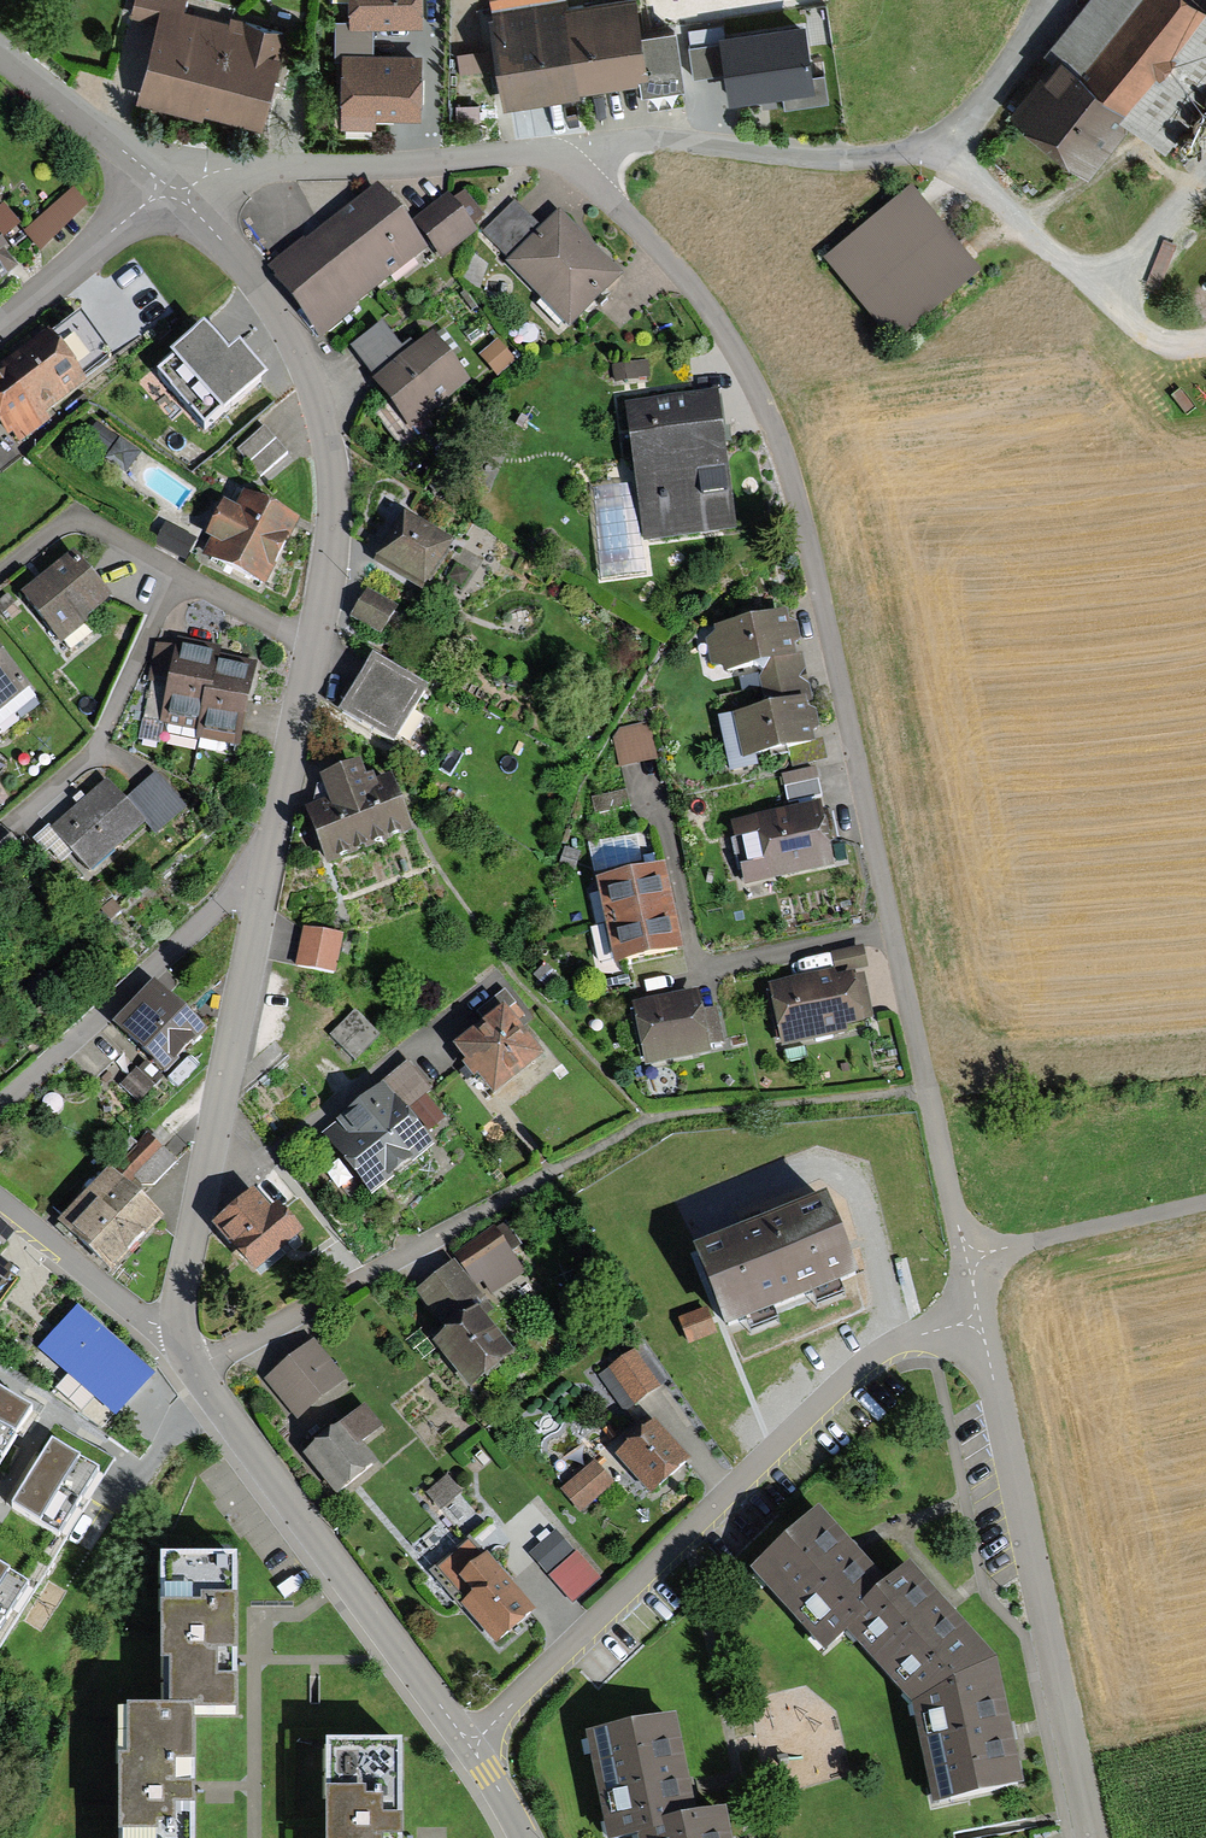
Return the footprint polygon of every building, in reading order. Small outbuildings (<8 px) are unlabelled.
[(279,42),(177,19),(181,0),(139,0),(135,18),(160,24),(144,97),(260,123),(279,42)] [(415,0),(352,0),(352,22),(415,22),(415,0)] [(630,0),(558,11),(557,0),(497,0),(513,100),(643,80),(630,0)] [(1009,111),(1084,173),(1130,117),(1165,146),(1205,97),(1205,0),(1102,0),(1009,111)] [(807,25),(722,38),(732,101),(816,88),(807,25)] [(415,60),(346,60),(346,112),(415,112),(415,60)] [(70,192),(14,242),(30,259),(86,210),(70,192)] [(916,194),(828,264),(895,347),(983,277),(916,194)] [(375,195),(274,274),(319,330),(431,243),(442,258),(470,236),(443,201),(403,232),(375,195)] [(515,207),(482,238),(568,325),(622,271),(557,211),(540,226),(515,207)] [(0,260),(0,287),(13,277),(0,260)] [(232,348),(209,319),(160,365),(208,418),(264,369),(240,341),(232,348)] [(103,365),(78,327),(0,378),(0,429),(2,432),(103,365)] [(382,330),(351,353),(409,428),(462,388),(429,345),(407,363),(382,330)] [(646,360),(611,364),(613,382),(648,378),(646,360)] [(719,392),(624,405),(642,537),(736,524),(719,392)] [(235,452),(254,476),(284,451),(265,428),(235,452)] [(110,437),(96,429),(85,447),(99,455),(110,437)] [(131,455),(119,446),(107,461),(119,470),(131,455)] [(201,562),(258,589),(285,533),(228,506),(201,562)] [(422,591),(444,556),(400,528),(377,563),(422,591)] [(104,602),(71,561),(22,600),(55,641),(104,602)] [(391,613),(366,598),(352,620),(377,635),(391,613)] [(787,608),(713,625),(714,632),(707,638),(712,662),(723,665),(724,672),(759,664),(767,703),(804,695),(806,702),(815,700),(804,650),(796,652),(794,640),(802,638),(798,620),(789,617),(787,608)] [(160,712),(200,721),(213,659),(156,647),(148,683),(166,686),(160,712)] [(0,662),(0,715),(25,696),(0,662)] [(215,663),(199,729),(239,738),(254,672),(215,663)] [(423,697),(372,665),(339,717),(391,749),(423,697)] [(767,703),(718,714),(731,768),(760,761),(758,753),(815,739),(813,730),(819,725),(816,708),(808,705),(806,702),(804,695),(767,703)] [(613,740),(619,766),(658,757),(649,721),(620,728),(613,740)] [(820,792),(814,766),(784,773),(789,798),(820,792)] [(404,838),(386,787),(366,794),(359,773),(324,785),(332,807),(307,815),(325,866),(404,838)] [(104,789),(53,833),(86,871),(142,822),(153,833),(179,811),(153,781),(121,809),(104,789)] [(625,789),(592,796),(595,813),(629,807),(625,789)] [(821,800),(732,820),(747,882),(835,861),(821,800)] [(662,861),(596,876),(617,960),(682,945),(677,926),(669,892),(662,861)] [(860,952),(833,956),(837,975),(863,971),(860,952)] [(775,996),(786,1045),(861,1028),(850,980),(775,996)] [(698,989),(635,1002),(647,1063),(712,1050),(710,1041),(722,1039),(715,1006),(702,1009),(698,989)] [(165,1066),(194,1039),(150,993),(121,1021),(165,1066)] [(534,1061),(501,1021),(460,1054),(492,1094),(534,1061)] [(414,1105),(428,1093),(406,1068),(393,1080),(414,1105)] [(148,1090),(133,1074),(120,1086),(135,1102),(148,1090)] [(423,1155),(381,1098),(327,1138),(369,1195),(423,1155)] [(149,1185),(169,1165),(144,1141),(124,1161),(149,1185)] [(105,1181),(60,1227),(109,1275),(154,1228),(105,1181)] [(293,1245),(252,1202),(220,1232),(260,1275),(293,1245)] [(848,1278),(822,1212),(701,1261),(728,1326),(848,1278)] [(488,1237),(457,1259),(483,1295),(514,1273),(488,1237)] [(452,1275),(421,1298),(443,1328),(474,1304),(452,1275)] [(140,1376),(76,1315),(39,1353),(104,1414),(140,1376)] [(478,1317),(437,1349),(469,1389),(510,1357),(478,1317)] [(338,1383),(311,1351),(273,1383),(300,1415),(338,1383)] [(630,1359),(602,1377),(621,1408),(649,1390),(630,1359)] [(0,1396),(0,1463),(5,1467),(36,1420),(0,1396)] [(361,1413),(305,1459),(334,1495),(365,1470),(352,1454),(377,1433),(361,1413)] [(650,1434),(621,1461),(652,1495),(681,1469),(650,1434)] [(103,1482),(53,1450),(11,1518),(61,1549),(103,1482)] [(608,1490),(593,1469),(563,1490),(578,1511),(608,1490)] [(456,1496),(442,1482),(429,1495),(442,1509),(456,1496)] [(813,1520),(751,1576),(819,1650),(881,1595),(813,1520)] [(434,1572),(497,1643),(526,1618),(463,1546),(434,1572)] [(233,1566),(160,1566),(161,1712),(234,1711),(233,1566)] [(0,1575),(0,1644),(31,1593),(0,1575)] [(993,1673),(904,1576),(846,1629),(919,1708),(993,1673)] [(919,1708),(935,1809),(1019,1795),(993,1674),(919,1708)] [(123,1718),(124,1837),(190,1837),(190,1717),(123,1718)] [(669,1723),(591,1740),(612,1836),(691,1819),(669,1723)] [(397,1747),(328,1748),(328,1837),(397,1837),(397,1747)] [(641,1837),(722,1837),(718,1821),(641,1837)]
